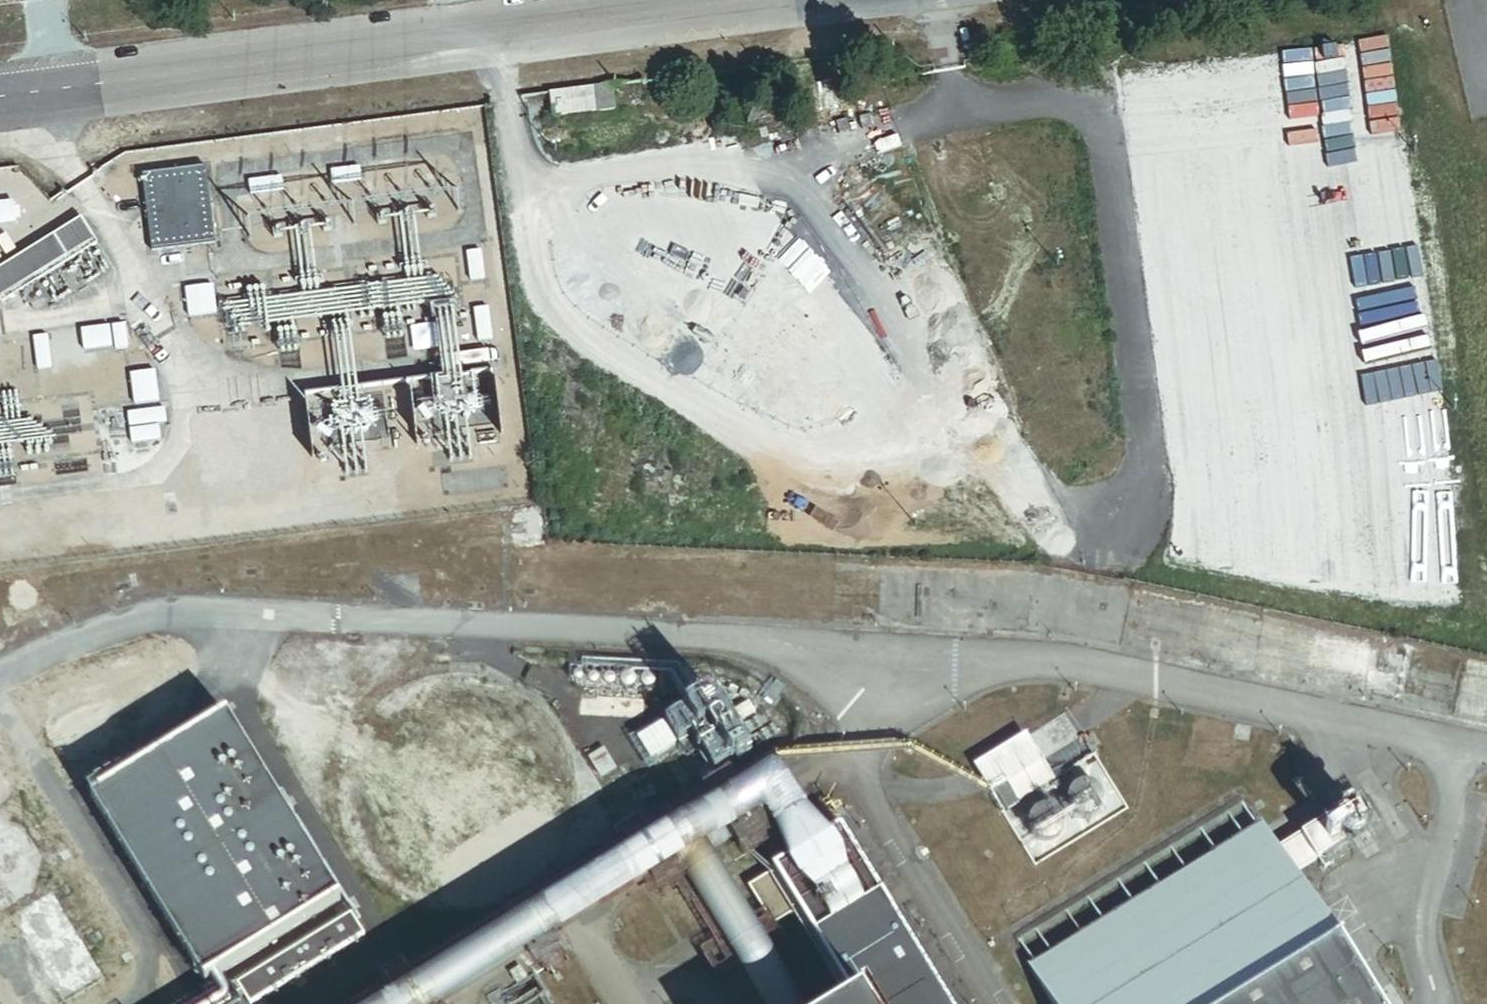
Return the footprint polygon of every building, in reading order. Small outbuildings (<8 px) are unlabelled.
[(205,167),(145,175),(154,254),(216,245),(205,167)] [(361,168),(334,170),(335,183),(362,180),(361,168)] [(0,270),(0,301),(2,304),(98,245),(82,219),(0,270)] [(484,279),(481,253),(468,255),(471,280),(484,279)] [(213,287),(186,290),(190,317),(217,313),(213,287)] [(473,309),(478,342),(492,340),(488,307),(473,309)] [(126,325),(114,326),(117,350),(129,349),(126,325)] [(49,335),(33,337),(38,371),(53,369),(49,335)] [(153,372),(131,375),(135,405),(157,402),(153,372)] [(164,410),(129,414),(131,427),(166,423),(164,410)] [(520,514),(523,537),(537,535),(534,513),(520,514)] [(341,903),(229,715),(93,795),(205,983),(341,903)] [(1276,848),(1292,875),(1315,861),(1317,864),(1328,857),(1331,862),(1356,845),(1337,813),(1328,817),(1300,833),(1276,848)] [(1026,965),(1050,1003),(1373,1003),(1336,946),(1292,875),(1276,848),(1269,834),(1260,822),(1026,965)] [(854,1002),(860,998),(863,1003),(949,1003),(881,893),(864,904),(830,924),(813,935),(854,1002)] [(516,964),(505,971),(513,983),(522,976),(524,975),(516,964)]
